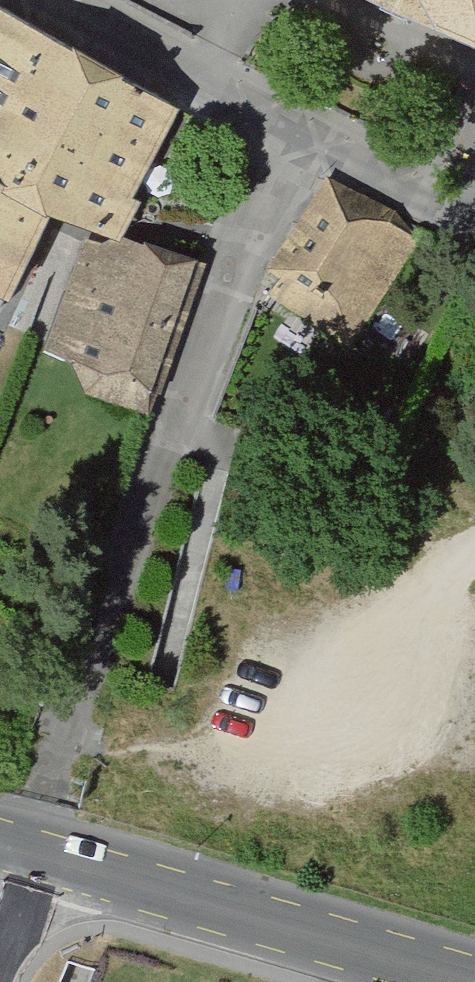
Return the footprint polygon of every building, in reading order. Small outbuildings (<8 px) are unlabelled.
[(394,1),(474,37),(474,0),(392,0),(394,1)] [(0,18),(0,308),(18,317),(61,232),(90,243),(49,361),(80,370),(87,404),(151,425),(204,274),(131,249),(186,121),(0,18)] [(329,188),(256,294),(348,359),(427,234),(329,188)]
